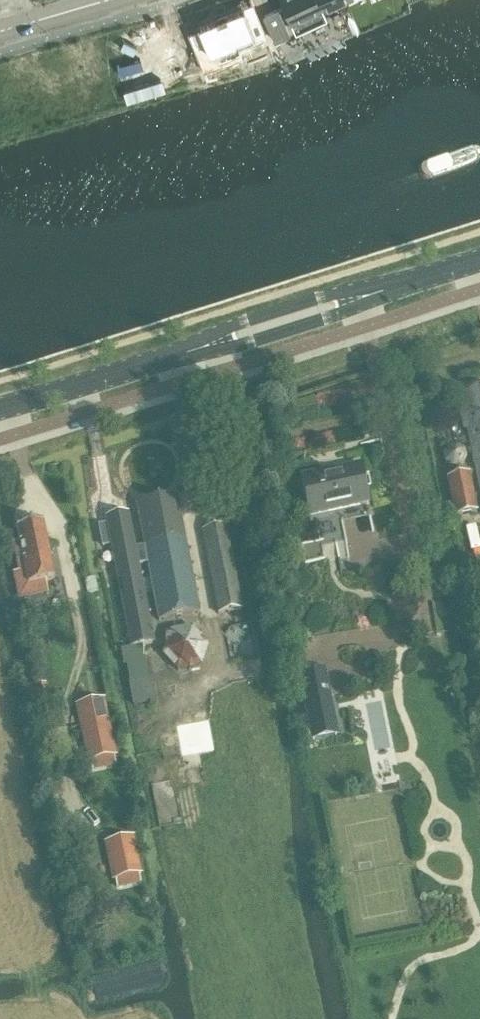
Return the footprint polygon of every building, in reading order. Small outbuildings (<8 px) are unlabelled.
[(188,31),(203,72),(273,54),(252,0),(250,0),(227,8),(226,7),(212,12),(213,17),(199,23),(198,23),(199,27),(188,31)] [(290,19),(296,31),(326,17),(323,10),(337,3),(336,0),(282,0),(290,19)] [(278,7),(263,14),(274,39),(290,32),(278,7)] [(464,432),(466,432),(479,496),(479,394),(457,399),(464,432)] [(441,456),(443,464),(452,469),(459,468),(464,460),(463,452),(455,448),(448,449),(441,456)] [(317,541),(297,546),(302,565),(321,561),(322,563),(348,557),(340,523),(370,517),(359,468),(301,481),(308,513),(299,514),(302,529),(314,527),(317,541)] [(447,480),(455,518),(475,514),(467,476),(447,480)] [(138,507),(146,547),(149,564),(160,621),(201,614),(179,499),(138,507)] [(113,547),(132,648),(141,646),(154,644),(139,566),(149,564),(146,547),(135,549),(129,515),(107,519),(108,525),(101,526),(105,548),(113,547)] [(19,547),(14,548),(17,562),(23,561),(27,585),(53,580),(53,579),(42,524),(16,529),(19,547)] [(240,610),(224,529),(201,534),(217,615),(240,610)] [(169,635),(161,658),(177,677),(202,672),(210,649),(193,630),(169,635)] [(127,667),(130,684),(147,681),(141,646),(132,648),(121,650),(124,667),(127,667)] [(323,670),(299,675),(310,730),(334,725),(323,670)] [(147,681),(130,684),(135,709),(155,705),(151,680),(147,681)] [(102,701),(78,706),(82,726),(106,721),(102,701)] [(106,721),(82,726),(90,761),(113,756),(106,721)] [(192,723),(176,726),(181,756),(199,753),(213,751),(210,736),(195,738),(192,723)] [(131,839),(107,844),(114,879),(138,874),(131,839)]
